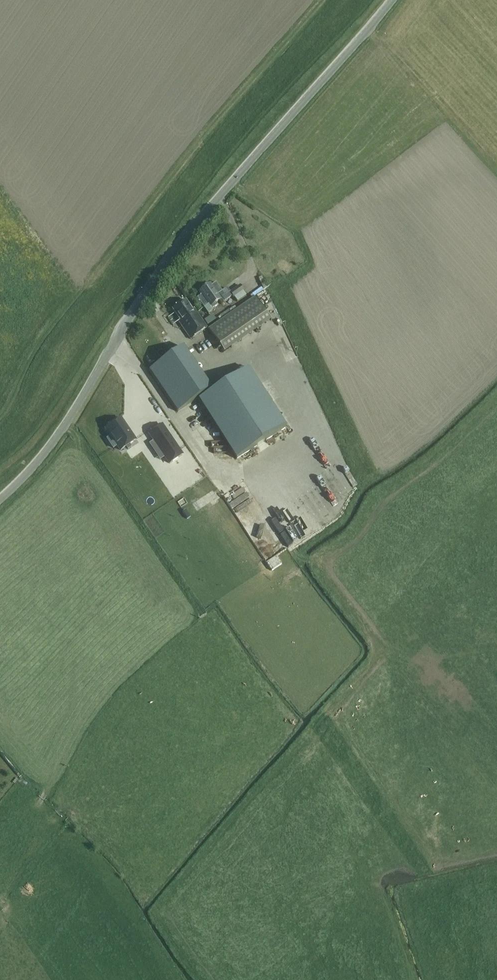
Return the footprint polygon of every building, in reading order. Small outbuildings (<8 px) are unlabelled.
[(257,259),(251,261),(253,270),(259,269),(257,259)] [(233,295),(230,292),(231,292),(229,289),(226,288),(222,291),(216,283),(212,285),(211,284),(199,292),(201,295),(198,298),(204,307),(208,305),(212,309),(218,305),(216,302),(221,299),(223,302),(233,295)] [(244,291),(240,286),(231,292),(230,292),(233,295),(234,298),(244,291)] [(186,300),(173,309),(181,321),(179,322),(191,340),(207,328),(194,309),(192,310),(186,300)] [(208,305),(204,307),(209,314),(213,310),(212,309),(208,305)] [(212,314),(204,320),(207,325),(216,319),(212,314)] [(209,383),(187,348),(186,348),(181,341),(150,360),(181,408),(189,404),(186,398),(209,383)] [(287,425),(247,367),(212,391),(199,400),(239,458),(287,425)] [(191,418),(196,416),(191,405),(186,408),(191,418)] [(106,429),(111,436),(107,439),(113,448),(117,445),(121,451),(135,441),(120,419),(106,429)] [(162,425),(149,434),(170,463),(182,455),(162,425)] [(360,482),(356,471),(348,473),(352,485),(360,482)] [(287,513),(292,510),(280,485),(275,488),(287,513)] [(278,513),(289,525),(296,519),(291,513),(288,516),(282,509),(278,513)] [(305,540),(297,524),(288,529),(283,520),(280,522),(293,546),(305,540)]
